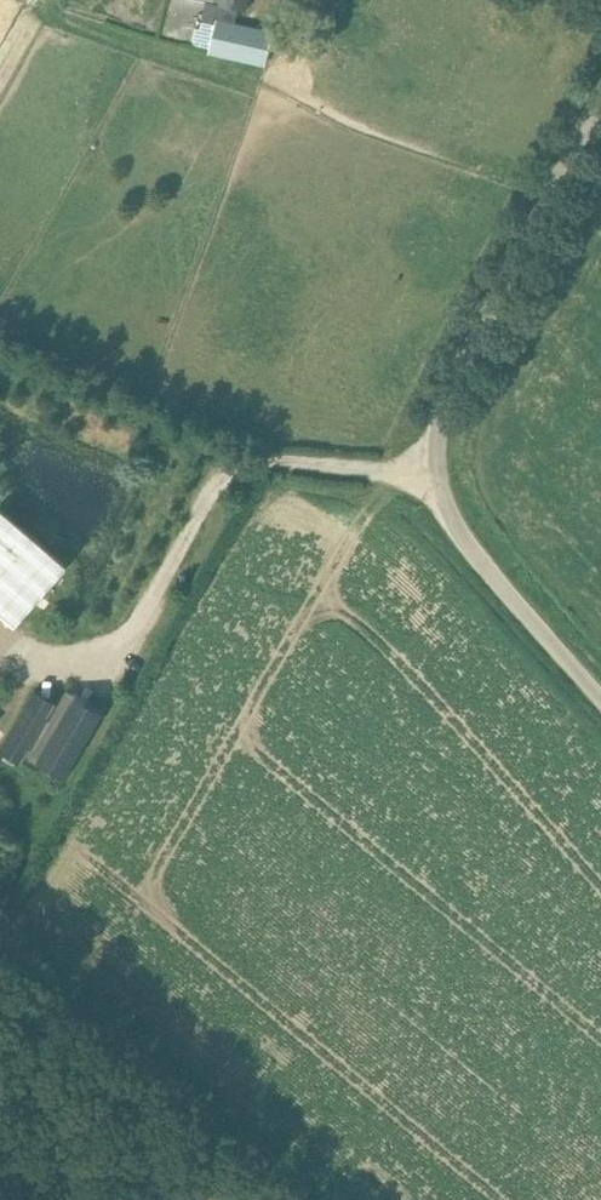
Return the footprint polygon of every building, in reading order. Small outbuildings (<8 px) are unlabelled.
[(246,11),(249,0),(202,0),(246,11)] [(216,19),(209,52),(266,64),(273,32),(216,19)] [(1,504),(0,505),(0,611),(17,625),(71,564),(1,504)] [(101,717),(73,700),(45,748),(73,765),(101,717)] [(51,720),(26,705),(8,735),(34,750),(51,720)]
